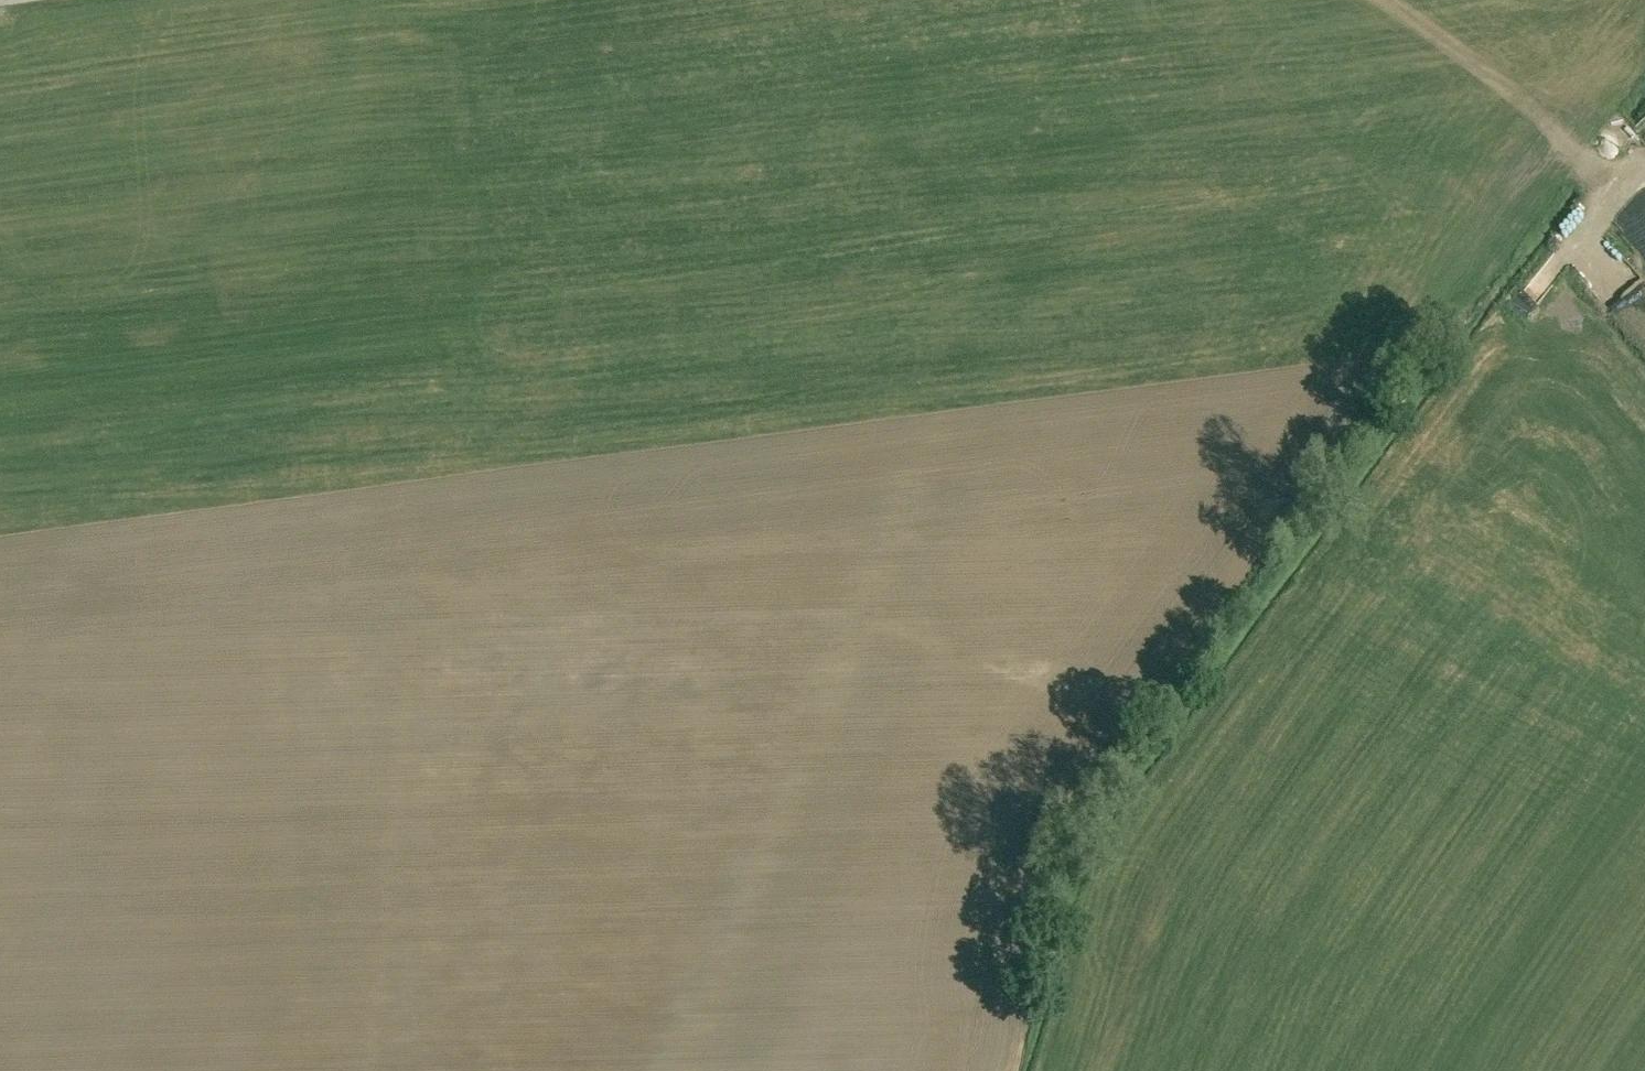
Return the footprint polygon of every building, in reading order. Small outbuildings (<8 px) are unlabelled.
[(1641,295),(1623,311),(1644,336),(1644,300),(1641,295)]
